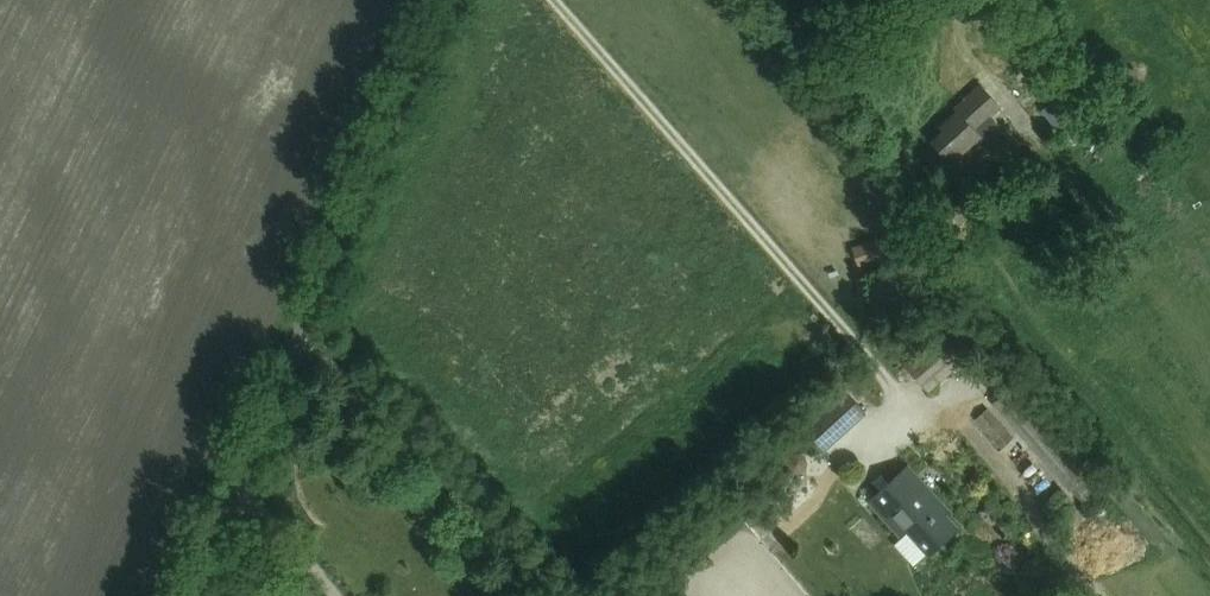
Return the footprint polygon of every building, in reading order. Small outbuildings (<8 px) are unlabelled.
[(1019,61),(1007,76),(1035,97),(1047,82),(1019,61)] [(1000,108),(980,85),(955,108),(957,111),(938,128),(941,132),(931,140),(947,159),(958,149),(962,154),(982,137),(984,139),(998,126),(990,117),(1000,108)] [(1064,91),(1040,112),(1064,140),(1088,120),(1064,91)] [(858,265),(885,256),(879,238),(852,247),(858,265)] [(905,367),(928,393),(973,353),(949,327),(905,367)] [(1014,385),(992,404),(1070,493),(1092,473),(1014,385)] [(823,454),(868,414),(846,390),(801,430),(823,454)] [(988,409),(974,420),(1000,449),(1013,438),(988,409)] [(900,536),(906,531),(929,556),(959,529),(945,514),(949,511),(908,466),(868,502),(900,536)]
